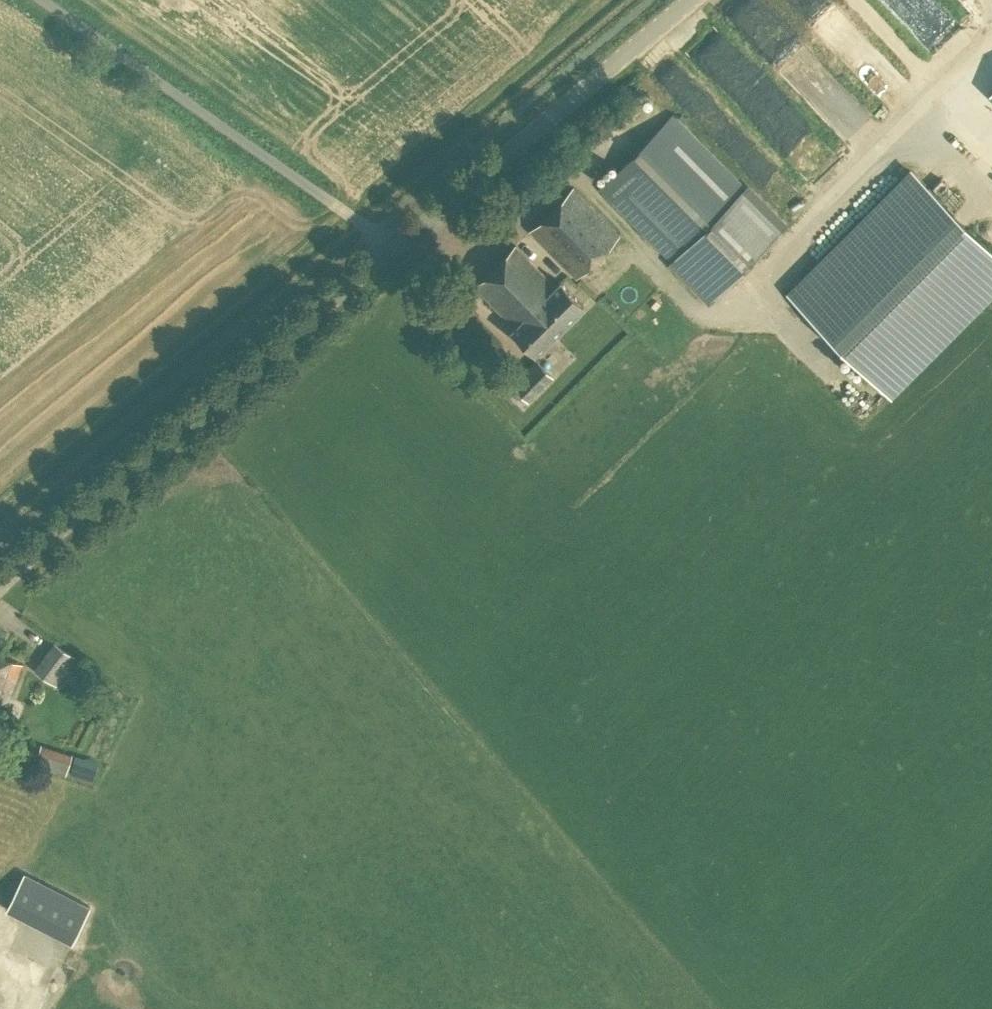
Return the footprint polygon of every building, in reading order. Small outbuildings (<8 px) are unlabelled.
[(810,133),(747,71),(729,89),(792,151),(810,133)] [(745,187),(674,115),(601,187),(672,259),(672,260),(711,299),(784,226),(745,187)] [(776,167),(758,146),(744,158),(762,179),(776,167)] [(916,164),(794,292),(893,391),(991,286),(991,239),(916,164)] [(576,278),(620,233),(573,186),(528,231),(576,278)] [(555,286),(516,245),(475,284),(515,325),(511,329),(534,353),(584,305),(561,281),(555,286)] [(527,401),(553,375),(535,357),(522,370),(525,373),(512,386),(527,401)] [(56,685),(75,659),(52,641),(33,667),(56,685)] [(2,717),(21,664),(0,656),(0,717),(2,717)] [(35,764),(67,774),(73,753),(41,744),(35,764)] [(38,879),(24,872),(23,875),(6,909),(20,916),(63,938),(66,939),(72,942),(90,905),(67,894),(38,879)]
